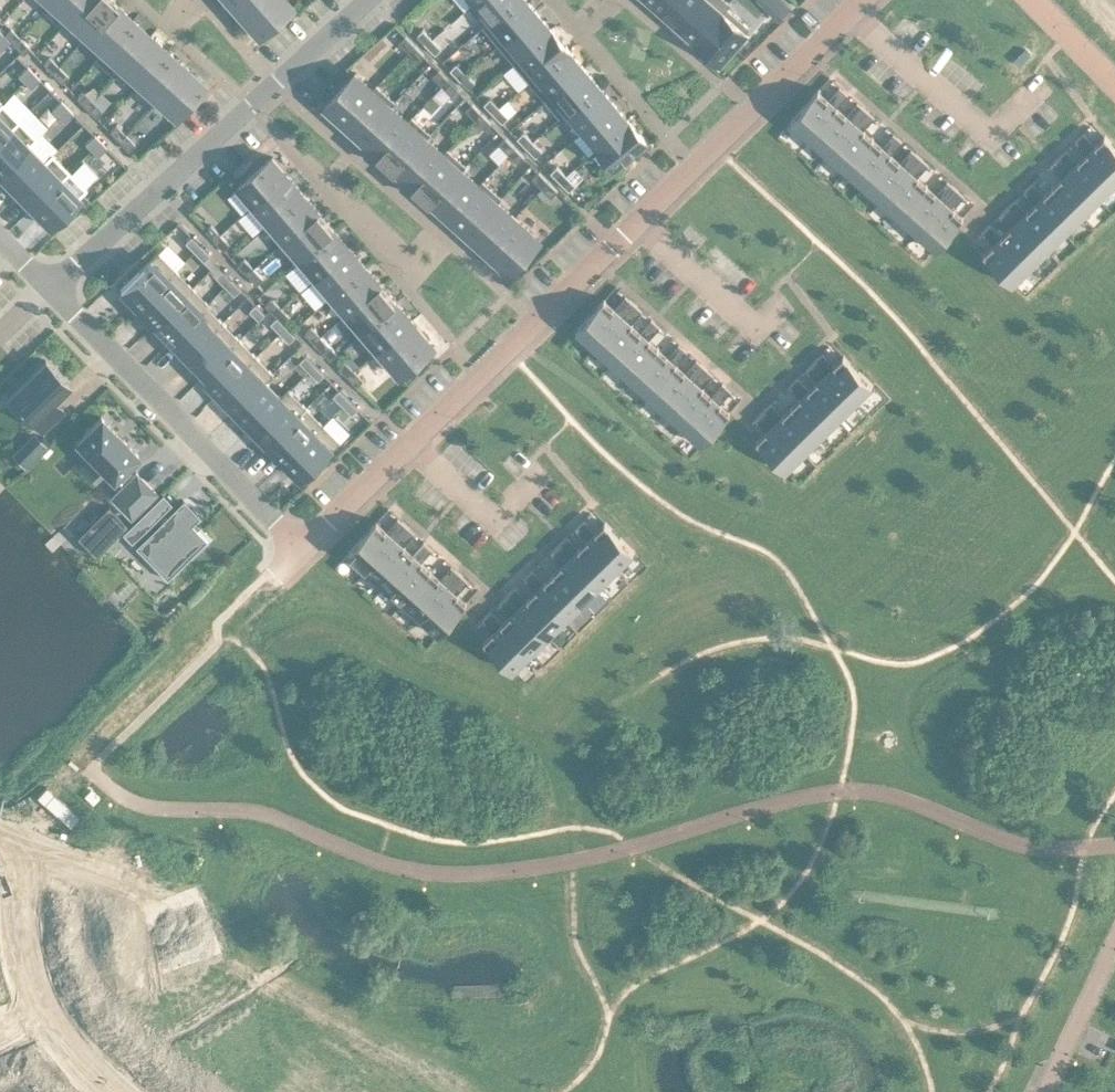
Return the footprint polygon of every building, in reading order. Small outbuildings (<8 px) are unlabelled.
[(75,0),(49,0),(64,13),(75,0)] [(108,0),(75,0),(64,13),(81,29),(108,0)] [(128,13),(113,0),(108,0),(81,29),(99,45),(128,13)] [(249,0),(228,0),(237,10),(249,0)] [(253,29),(286,0),(249,0),(237,10),(253,29)] [(482,18),(483,19),(505,0),(467,0),(482,18)] [(496,39),(535,6),(530,0),(505,0),(483,19),(482,18),(480,20),(496,39)] [(659,3),(677,19),(693,0),(661,0),(659,3)] [(677,19),(695,34),(725,0),(693,0),(677,19)] [(695,34),(718,55),(747,21),(725,1),(726,0),(725,0),(695,34)] [(496,39),(511,57),(551,24),(535,6),(496,39)] [(117,61),(146,29),(128,13),(99,45),(117,61)] [(9,38),(16,32),(6,22),(0,28),(9,38)] [(414,29),(423,38),(430,32),(421,23),(414,29)] [(511,57),(527,75),(566,42),(551,24),(511,57)] [(134,77),(163,45),(146,29),(117,61),(134,77)] [(396,35),(406,45),(412,39),(403,29),(396,35)] [(16,32),(9,38),(18,48),(25,41),(16,32)] [(430,32),(423,38),(433,48),(439,42),(430,32)] [(412,39),(406,45),(415,54),(422,48),(412,39)] [(543,94),(551,88),(550,87),(581,61),(566,42),(527,75),(543,94)] [(1023,42),(1011,54),(1017,59),(1028,48),(1023,42)] [(152,93),(181,61),(163,45),(134,77),(152,93)] [(39,57),(48,67),(54,60),(45,51),(39,57)] [(448,63),(457,73),(463,66),(454,57),(448,63)] [(13,69),(20,75),(29,66),(23,60),(13,69)] [(54,60),(48,67),(57,76),(64,70),(54,60)] [(152,93),(170,110),(199,78),(181,61),(152,93)] [(550,87),(551,88),(566,105),(597,79),(581,61),(550,87)] [(430,70),(439,79),(446,73),(436,63),(430,70)] [(29,66),(20,75),(26,82),(35,72),(29,66)] [(371,82),(370,82),(353,66),(323,99),(341,116),(371,82)] [(463,66),(457,73),(466,82),(473,76),(463,66)] [(446,73),(439,79),(448,89),(455,82),(446,73)] [(359,131),(389,98),(389,99),(393,95),(374,78),(370,82),(371,82),(341,116),(359,131)] [(566,105),(581,123),(612,97),(597,79),(566,105)] [(788,115),(807,132),(835,100),(846,88),(837,80),(826,92),(816,83),(788,115)] [(72,91),(81,101),(88,94),(79,85),(72,91)] [(481,97),(491,107),(497,101),(488,91),(481,97)] [(47,103),(53,110),(63,100),(56,94),(47,103)] [(88,94),(81,101),(91,110),(97,104),(88,94)] [(807,132),(825,147),(863,103),(855,96),(844,108),(835,100),(807,132)] [(463,104),(473,113),(479,107),(470,97),(463,104)] [(581,123),(597,141),(628,115),(627,114),(612,97),(581,123)] [(14,113),(0,98),(0,127),(14,113)] [(407,114),(406,114),(389,99),(389,98),(359,131),(377,147),(407,114)] [(63,100),(53,110),(59,116),(69,107),(63,100)] [(497,101),(491,107),(500,116),(506,110),(497,101)] [(825,147),(843,163),(870,131),(861,123),(872,111),(863,103),(825,147)] [(479,107),(473,113),(482,123),(488,116),(479,107)] [(394,163),(424,130),(425,131),(428,127),(409,110),(406,114),(407,114),(377,147),(394,163)] [(0,127),(0,162),(24,139),(32,131),(14,113),(0,127)] [(628,115),(597,141),(613,161),(644,134),(628,115)] [(105,125),(115,135),(121,128),(112,119),(105,125)] [(515,132),(524,141),(530,135),(521,126),(515,132)] [(1084,146),(1114,176),(1114,175),(1114,142),(1102,129),(1092,138),(1081,126),(1072,134),(1084,146)] [(843,163),(860,179),(888,147),(889,147),(900,135),(891,127),(880,140),(870,131),(843,163)] [(86,144),(96,134),(90,128),(80,137),(86,144)] [(121,128),(115,135),(124,144),(130,138),(121,128)] [(442,146),(441,146),(425,131),(424,130),(394,163),(412,179),(442,146)] [(497,138),(506,147),(512,141),(503,131),(497,138)] [(102,141),(96,134),(86,144),(93,150),(102,141)] [(530,135),(524,141),(533,151),(539,144),(530,135)] [(24,139),(0,162),(0,174),(9,184),(40,154),(24,139)] [(512,141),(506,147),(515,157),(522,151),(512,141)] [(430,195),(460,162),(460,163),(464,159),(445,142),(441,146),(442,146),(412,179),(430,195)] [(860,179),(878,195),(917,151),(909,143),(898,155),(889,147),(888,147),(860,179)] [(1064,143),(1056,151),(1097,193),(1114,176),(1084,146),(1075,155),(1064,143)] [(40,154),(9,184),(27,202),(65,165),(47,147),(40,154)] [(251,197),(252,198),(286,169),(270,150),(236,179),(251,197)] [(878,195),(896,210),(924,179),(915,170),(926,158),(917,151),(878,195)] [(1059,171),(1050,179),(1079,210),(1097,193),(1056,151),(1048,159),(1059,171)] [(548,166),(557,175),(564,169),(554,160),(548,166)] [(477,178),(460,163),(460,162),(430,195),(448,211),(477,178)] [(82,183),(65,165),(27,202),(44,219),(82,183)] [(530,172),(539,181),(546,175),(536,166),(530,172)] [(268,216),(267,216),(301,187),(286,169),(252,198),(251,197),(247,200),(264,220),(268,216)] [(564,169),(557,175),(567,185),(573,179),(564,169)] [(465,227),(495,194),(496,195),(499,191),(480,174),(477,178),(448,211),(465,227)] [(546,175),(539,181),(548,190),(549,191),(555,185),(546,175)] [(896,210),(914,226),(953,182),(945,175),(934,187),(924,179),(896,210)] [(1021,184),(1033,196),(1062,226),(1079,210),(1050,179),(1041,188),(1030,176),(1021,184)] [(539,181),(534,186),(543,195),(548,190),(539,181)] [(953,182),(914,226),(933,242),(961,211),(951,202),(962,190),(953,182)] [(283,234),(317,205),(301,187),(267,216),(268,216),(283,234)] [(1013,193),(1004,201),(1045,243),(1062,226),(1033,196),(1024,205),(1013,193)] [(483,243),(513,210),(496,195),(495,194),(465,227),(483,243)] [(1008,221),(999,229),(1028,260),(1045,243),(1004,201),(996,209),(1008,221)] [(298,252),(332,223),(317,205),(283,234),(298,252)] [(483,243),(501,260),(531,227),(513,210),(483,243)] [(999,229),(988,217),(979,225),(991,237),(981,247),(1010,277),(1028,260),(999,229)] [(202,225),(212,234),(218,228),(209,218),(202,225)] [(310,274),(348,241),(332,223),(298,252),(294,255),(310,274)] [(218,228),(212,234),(221,244),(227,237),(218,228)] [(180,235),(190,245),(196,239),(187,229),(180,235)] [(196,239),(190,245),(199,254),(205,248),(196,239)] [(330,289),(329,288),(363,259),(348,241),(310,274),(326,292),(330,289)] [(115,283),(133,300),(170,263),(153,246),(115,283)] [(236,258),(245,268),(252,262),(242,252),(236,258)] [(345,307),(379,278),(363,259),(329,288),(330,289),(345,307)] [(252,262),(245,268),(254,278),(261,271),(252,262)] [(149,318),(187,281),(170,263),(133,300),(149,318)] [(214,269),(223,279),(229,273),(220,263),(214,269)] [(229,273),(223,279),(232,288),(239,282),(229,273)] [(360,325),(394,296),(379,278),(345,307),(360,325)] [(149,318),(166,335),(204,298),(187,281),(149,318)] [(574,324),(592,340),(631,297),(623,289),(612,301),(602,292),(574,324)] [(263,298),(272,307),(279,301),(269,292),(263,298)] [(375,342),(376,343),(410,314),(394,296),(360,325),(375,342)] [(256,313),(263,307),(253,297),(247,304),(256,313)] [(592,340),(610,356),(638,325),(629,317),(640,304),(631,297),(592,340)] [(204,298),(166,335),(183,352),(221,315),(204,298)] [(279,301),(272,307),(275,310),(282,317),(288,311),(279,301)] [(275,310),(268,316),(278,326),(284,320),(275,310)] [(610,356),(627,372),(656,341),(646,333),(657,320),(649,312),(638,325),(610,356)] [(375,342),(372,346),(388,365),(426,333),(410,314),(376,343),(375,342)] [(237,332),(221,315),(183,352),(199,369),(237,332)] [(293,329),(284,319),(278,326),(287,335),(293,329)] [(302,326),(312,336),(318,330),(309,320),(302,326)] [(318,330),(312,336),(321,346),(328,339),(318,330)] [(199,369),(216,386),(254,349),(237,332),(199,369)] [(627,372),(645,388),(673,357),(674,357),(685,345),(676,337),(665,349),(656,341),(627,372)] [(820,346),(812,354),(853,396),(870,379),(841,349),(831,358),(820,346)] [(254,349),(216,386),(233,403),(263,373),(264,374),(271,367),(254,349)] [(297,355),(306,364),(313,358),(304,349),(297,355)] [(645,388),(663,404),(702,361),(694,353),(683,365),(674,357),(673,357),(645,388)] [(64,377),(41,354),(2,391),(26,415),(27,414),(37,424),(58,403),(48,393),(64,377)] [(336,360),(345,370),(352,364),(342,354),(336,360)] [(815,374),(806,382),(806,383),(836,413),(853,396),(812,354),(803,362),(815,374)] [(313,358),(306,364),(316,374),(322,368),(313,358)] [(663,404),(681,420),(709,389),(700,381),(711,368),(702,361),(663,404)] [(352,364),(345,370),(354,379),(361,373),(352,364)] [(798,391),(789,399),(818,429),(836,413),(806,383),(806,382),(795,371),(786,379),(798,391)] [(263,373),(233,403),(250,420),(280,390),(279,390),(264,374),(263,373)] [(709,389),(681,420),(699,437),(720,414),(727,406),(717,397),(729,384),(720,376),(709,389)] [(266,437),(304,400),(287,382),(279,390),(280,390),(250,420),(266,437)] [(331,389),(340,399),(346,392),(337,383),(331,389)] [(346,392),(340,399),(349,408),(355,402),(346,392)] [(768,396),(760,404),(801,446),(818,429),(789,399),(780,408),(768,396)] [(321,417),(304,400),(266,437),(283,454),(321,417)] [(801,446),(760,404),(752,412),(764,424),(754,433),(784,463),(801,446)] [(116,480),(105,491),(125,511),(151,487),(131,466),(128,469),(120,462),(133,449),(96,411),(71,436),(108,474),(109,472),(116,480)] [(321,417),(283,454),(300,472),(338,435),(321,417)] [(30,428),(19,438),(31,450),(41,440),(30,428)] [(157,489),(118,527),(118,528),(126,536),(166,497),(157,488),(157,489)] [(201,534),(186,519),(194,511),(178,494),(137,533),(153,549),(145,556),(161,573),(201,534)] [(104,500),(73,530),(91,549),(122,519),(104,500)] [(346,546),(364,563),(404,519),(395,511),(384,523),(374,514),(346,546)] [(573,521),(584,533),(585,532),(614,563),(632,545),(602,515),(593,525),(581,513),(573,521)] [(364,563),(382,579),(410,547),(401,539),(412,526),(404,519),(364,563)] [(564,529),(556,537),(597,579),(614,563),(585,532),(584,533),(576,541),(564,529)] [(382,579),(400,595),(428,563),(419,555),(430,542),(421,534),(410,547),(382,579)] [(559,557),(550,566),(580,596),(597,579),(556,537),(548,545),(559,557)] [(400,595),(418,611),(457,567),(448,559),(437,571),(428,563),(400,595)] [(521,571),(533,583),(563,613),(580,596),(550,566),(541,575),(530,563),(521,571)] [(457,567),(418,611),(436,627),(447,615),(464,596),(454,587),(465,574),(457,567)] [(513,580),(505,587),(546,630),(563,613),(533,583),(524,591),(513,580)] [(508,607),(499,616),(529,646),(546,630),(505,587),(497,595),(508,607)] [(499,616),(488,604),(479,612),(491,624),(481,633),(511,664),(529,646),(499,616)] [(129,895),(68,901),(73,948),(134,942),(129,895)] [(9,1083),(16,1091),(56,1091),(33,1064),(30,1067),(26,1063),(9,1077),(13,1081),(9,1083)]
